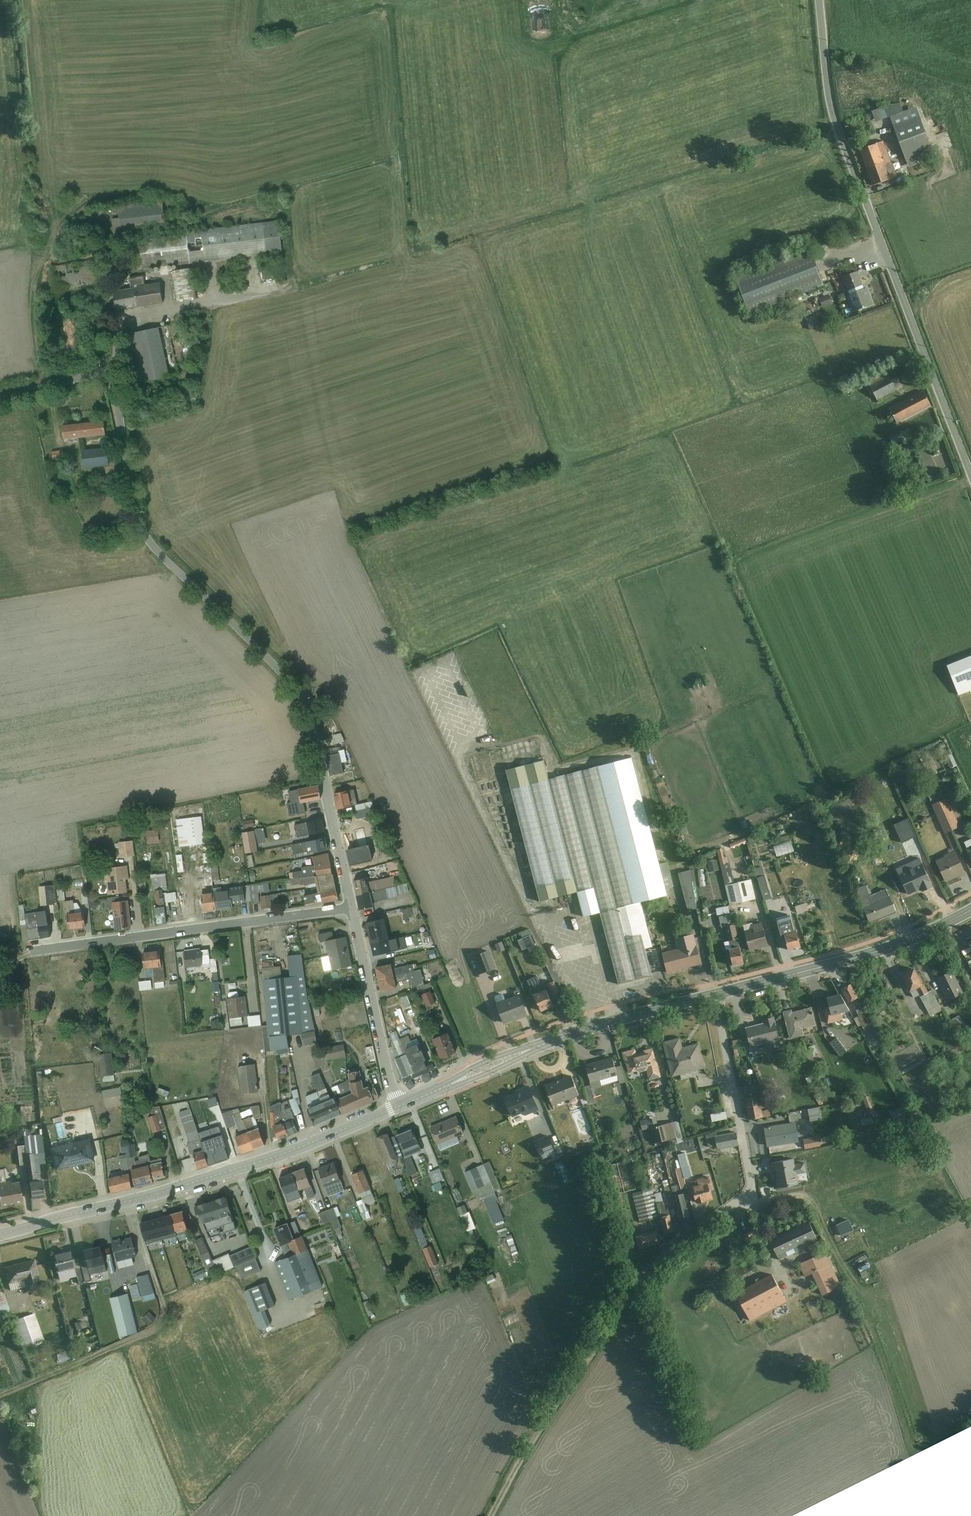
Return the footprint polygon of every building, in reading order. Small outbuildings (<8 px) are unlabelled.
[(943,157),(927,110),(902,119),(898,109),(881,114),(886,129),(902,124),(916,166),(943,157)] [(860,149),(867,168),(890,160),(883,141),(860,149)] [(902,156),(904,168),(914,166),(912,154),(902,156)] [(873,185),(896,177),(890,160),(867,168),(873,185)] [(167,204),(127,206),(128,232),(169,229),(167,204)] [(263,220),(130,237),(135,272),(267,256),(263,220)] [(811,251),(734,280),(748,319),(825,290),(811,251)] [(185,304),(204,303),(201,272),(183,273),(185,304)] [(858,276),(844,281),(855,308),(868,303),(858,276)] [(118,310),(164,302),(161,281),(114,290),(118,310)] [(823,321),(817,322),(820,332),(826,330),(823,321)] [(176,372),(165,325),(125,334),(136,381),(176,372)] [(880,405),(900,392),(892,379),(872,391),(880,405)] [(897,423),(933,405),(925,389),(889,408),(897,423)] [(65,440),(108,435),(106,421),(64,426),(65,440)] [(109,446),(83,449),(85,467),(111,465),(109,446)] [(60,453),(62,462),(70,461),(69,452),(60,453)] [(948,668),(959,697),(970,692),(970,659),(948,668)] [(472,689),(477,701),(484,698),(479,686),(472,689)] [(341,737),(343,746),(352,744),(350,735),(341,737)] [(332,776),(345,773),(340,753),(327,756),(332,776)] [(602,914),(620,985),(654,976),(651,966),(647,950),(655,948),(643,903),(670,896),(635,759),(551,780),(547,762),(508,772),(541,902),(578,892),(585,918),(602,914)] [(352,776),(353,785),(362,783),(361,775),(352,776)] [(303,804),(323,800),(320,786),(300,790),(303,804)] [(340,810),(354,807),(351,791),(336,794),(340,810)] [(365,813),(382,809),(381,803),(364,807),(365,813)] [(963,824),(953,806),(938,814),(948,833),(963,824)] [(379,826),(379,812),(367,813),(367,826),(379,826)] [(184,818),(184,847),(211,846),(211,817),(184,818)] [(299,839),(326,833),(323,820),(296,826),(299,839)] [(255,829),(242,832),(247,854),(260,851),(255,829)] [(343,834),(346,850),(361,847),(357,830),(343,834)] [(314,854),(330,851),(328,838),(311,841),(314,854)] [(131,842),(117,842),(117,857),(132,856),(131,842)] [(796,843),(789,846),(792,854),(799,851),(796,843)] [(169,844),(155,848),(158,856),(171,852),(169,844)] [(963,849),(970,864),(970,844),(963,849)] [(351,869),(365,866),(361,847),(346,850),(351,869)] [(943,881),(963,872),(954,852),(933,862),(943,881)] [(315,856),(317,866),(333,863),(331,853),(315,856)] [(211,855),(191,856),(191,874),(211,874),(211,855)] [(923,891),(933,887),(920,858),(896,869),(908,894),(918,890),(917,888),(921,887),(923,891)] [(397,878),(400,877),(399,872),(408,870),(406,862),(395,864),(397,878)] [(319,877),(335,874),(333,863),(317,866),(319,877)] [(109,894),(129,893),(127,866),(107,867),(109,894)] [(373,868),(375,891),(403,888),(402,878),(396,879),(394,866),(373,868)] [(732,884),(738,883),(737,867),(730,867),(732,884)] [(698,872),(687,875),(696,913),(708,910),(698,872)] [(158,875),(160,891),(175,889),(172,873),(158,875)] [(212,873),(205,874),(208,891),(214,890),(212,873)] [(354,881),(357,896),(372,893),(368,878),(354,881)] [(867,924),(894,911),(879,878),(851,890),(867,924)] [(760,882),(733,885),(735,905),(762,903),(760,882)] [(59,904),(57,885),(48,886),(50,905),(59,904)] [(382,909),(406,904),(404,889),(379,893),(382,909)] [(285,893),(287,905),(297,904),(296,897),(308,895),(308,890),(285,893)] [(220,911),(236,909),(233,891),(217,893),(220,911)] [(307,906),(340,899),(339,892),(306,898),(307,906)] [(220,911),(217,893),(203,895),(205,913),(220,911)] [(361,911),(375,908),(372,893),(357,896),(361,911)] [(271,895),(259,896),(260,908),(271,907),(271,895)] [(115,930),(132,928),(129,901),(111,903),(115,930)] [(70,929),(87,928),(85,912),(75,913),(74,902),(67,902),(70,929)] [(110,903),(95,904),(96,914),(110,914),(110,903)] [(814,903),(802,906),(804,915),(816,911),(814,903)] [(158,925),(168,924),(166,906),(156,907),(158,925)] [(423,906),(408,911),(411,920),(426,916),(423,906)] [(42,939),(52,938),(48,911),(38,913),(42,939)] [(790,953),(805,948),(795,914),(779,919),(790,953)] [(385,941),(390,940),(386,918),(364,923),(368,944),(385,941)] [(752,951),(771,946),(765,921),(746,925),(752,951)] [(308,926),(311,941),(323,939),(321,924),(308,926)] [(734,968),(747,964),(735,925),(722,929),(734,968)] [(529,934),(536,948),(544,944),(537,930),(529,934)] [(326,938),(329,954),(350,950),(348,934),(326,938)] [(671,974),(703,966),(695,934),(662,942),(671,974)] [(401,954),(409,954),(409,951),(415,951),(415,939),(400,940),(401,954)] [(385,941),(368,944),(371,955),(387,952),(385,941)] [(505,953),(513,951),(511,942),(503,944),(505,953)] [(145,968),(163,966),(160,948),(143,950),(145,968)] [(215,958),(208,959),(207,949),(200,951),(199,948),(183,951),(183,974),(186,974),(186,979),(196,979),(196,968),(209,968),(210,972),(217,972),(215,958)] [(332,969),(353,965),(350,950),(329,954),(332,969)] [(481,957),(488,978),(505,972),(497,951),(481,957)] [(310,1003),(301,955),(286,955),(288,976),(261,979),(265,1025),(261,1026),(263,1052),(276,1050),(288,1048),(286,1036),(299,1033),(300,1033),(315,1030),(310,1003)] [(374,968),(376,979),(414,971),(412,964),(406,965),(406,961),(391,964),(374,968)] [(918,996),(926,991),(912,965),(896,974),(906,991),(913,987),(918,996)] [(946,999),(961,991),(950,969),(935,977),(946,999)] [(378,991),(396,987),(395,983),(408,980),(411,989),(423,984),(421,970),(414,971),(376,979),(378,991)] [(150,980),(138,981),(139,990),(151,989),(150,980)] [(865,1030),(874,1026),(851,984),(843,989),(865,1030)] [(544,1012),(557,1006),(549,990),(536,996),(544,1012)] [(241,1016),(247,1015),(245,996),(238,997),(237,993),(237,992),(236,992),(229,992),(228,993),(228,994),(227,998),(225,999),(228,1017),(229,1027),(242,1025),(241,1016)] [(438,994),(430,996),(434,1009),(441,1007),(438,994)] [(506,1026),(530,1016),(521,994),(497,1004),(506,1026)] [(842,1013),(850,1011),(841,994),(827,998),(830,1008),(824,1009),(828,1024),(844,1020),(842,1013)] [(383,1003),(379,1004),(385,1031),(390,1030),(383,1003)] [(800,1028),(813,1024),(809,1006),(790,1011),(789,1009),(780,1011),(787,1039),(802,1035),(800,1028)] [(260,1015),(246,1016),(247,1027),(261,1026),(260,1015)] [(762,1039),(776,1035),(771,1015),(759,1018),(760,1023),(742,1028),(749,1056),(765,1052),(762,1039)] [(846,1022),(836,1027),(839,1033),(849,1029),(846,1022)] [(315,1030),(300,1033),(302,1046),(316,1043),(315,1030)] [(340,1031),(333,1032),(335,1042),(342,1041),(340,1031)] [(441,1059),(455,1053),(447,1033),(433,1039),(441,1059)] [(414,1073),(426,1067),(424,1060),(426,1059),(422,1050),(421,1050),(416,1039),(410,1041),(408,1035),(401,1039),(399,1038),(399,1035),(390,1036),(395,1058),(399,1068),(397,1068),(400,1076),(402,1075),(403,1077),(414,1073)] [(675,1075),(707,1068),(701,1041),(686,1044),(684,1036),(667,1040),(675,1075)] [(869,1038),(857,1044),(864,1057),(876,1051),(869,1038)] [(323,1053),(326,1060),(345,1056),(343,1044),(322,1048),(323,1053)] [(117,1047),(97,1049),(99,1071),(120,1068),(117,1047)] [(649,1079),(663,1075),(656,1049),(638,1054),(636,1048),(624,1051),(631,1079),(648,1075),(649,1079)] [(323,1053),(312,1057),(318,1070),(328,1067),(326,1060),(323,1053)] [(593,1082),(619,1075),(614,1056),(588,1063),(593,1082)] [(242,1093),(259,1091),(256,1063),(239,1065),(242,1093)] [(360,1106),(379,1098),(368,1074),(350,1082),(360,1106)] [(555,1103),(581,1094),(574,1075),(548,1084),(555,1103)] [(360,1106),(350,1082),(336,1088),(347,1112),(360,1106)] [(514,1119),(541,1108),(531,1084),(504,1095),(514,1119)] [(126,1088),(110,1090),(111,1099),(127,1097),(126,1088)] [(338,1115),(327,1093),(325,1088),(305,1096),(306,1107),(310,1119),(309,1120),(310,1123),(311,1123),(312,1126),(338,1115)] [(338,1115),(347,1112),(336,1088),(327,1093),(338,1115)] [(292,1098),(288,1100),(294,1115),(301,1112),(298,1105),(300,1105),(297,1089),(290,1090),(292,1098)] [(745,1119),(761,1116),(757,1095),(741,1098),(745,1119)] [(202,1099),(190,1100),(192,1118),(204,1116),(202,1099)] [(288,1136),(298,1132),(287,1100),(280,1104),(282,1122),(288,1136)] [(288,1136),(282,1122),(280,1104),(280,1102),(268,1106),(272,1126),(277,1140),(288,1136)] [(253,1149),(266,1145),(258,1128),(255,1119),(259,1117),(258,1105),(250,1107),(252,1116),(242,1120),(246,1132),(253,1149)] [(232,1116),(239,1113),(237,1108),(221,1114),(226,1130),(233,1126),(236,1125),(232,1116)] [(815,1110),(818,1122),(829,1119),(826,1108),(815,1110)] [(207,1166),(199,1139),(197,1131),(192,1118),(189,1109),(179,1113),(188,1143),(186,1144),(195,1170),(207,1166)] [(717,1116),(720,1126),(736,1122),(733,1112),(717,1116)] [(253,1149),(246,1132),(242,1120),(239,1113),(232,1116),(236,1125),(233,1126),(236,1132),(234,1133),(235,1136),(232,1137),(239,1155),(253,1149)] [(456,1136),(463,1134),(458,1116),(428,1128),(440,1151),(458,1143),(456,1136)] [(160,1135),(169,1133),(164,1117),(156,1119),(160,1135)] [(765,1146),(795,1142),(792,1123),(762,1127),(765,1146)] [(669,1124),(651,1132),(658,1147),(676,1139),(669,1124)] [(207,1166),(230,1157),(221,1133),(217,1133),(214,1126),(197,1131),(199,1139),(207,1166)] [(409,1155),(423,1149),(414,1127),(394,1135),(397,1143),(402,1156),(403,1158),(409,1155)] [(720,1150),(740,1147),(737,1130),(717,1133),(720,1150)] [(396,1158),(402,1156),(397,1143),(392,1146),(386,1134),(375,1138),(385,1163),(388,1171),(392,1168),(392,1167),(394,1166),(395,1164),(396,1163),(396,1160),(396,1158)] [(557,1153),(548,1136),(534,1143),(543,1160),(557,1153)] [(57,1170),(96,1160),(90,1137),(51,1147),(57,1170)] [(430,1147),(435,1145),(433,1137),(427,1139),(430,1147)] [(602,1137),(595,1140),(597,1146),(605,1143),(602,1137)] [(701,1151),(697,1137),(674,1144),(684,1179),(693,1176),(687,1154),(701,1151)] [(122,1138),(109,1139),(109,1148),(116,1148),(116,1156),(123,1155),(122,1138)] [(811,1149),(822,1148),(820,1138),(810,1139),(811,1149)] [(142,1150),(140,1142),(128,1146),(130,1153),(142,1150)] [(133,1187),(151,1183),(150,1180),(165,1177),(160,1158),(150,1160),(149,1152),(127,1157),(129,1169),(130,1169),(133,1187)] [(416,1172),(409,1155),(403,1158),(402,1158),(406,1167),(404,1169),(407,1177),(416,1172)] [(107,1194),(130,1188),(126,1156),(104,1161),(107,1194)] [(35,1158),(36,1168),(43,1167),(42,1157),(35,1158)] [(778,1188),(799,1184),(797,1174),(806,1172),(805,1163),(795,1165),(794,1159),(772,1163),(773,1172),(776,1171),(777,1178),(776,1178),(778,1188)] [(329,1202),(345,1197),(334,1163),(316,1168),(329,1202)] [(304,1200),(315,1195),(304,1166),(292,1171),(304,1200)] [(484,1185),(475,1167),(464,1173),(473,1191),(484,1185)] [(375,1199),(372,1192),(382,1187),(377,1174),(376,1174),(374,1168),(363,1172),(361,1169),(349,1175),(357,1193),(358,1193),(361,1199),(364,1204),(375,1199)] [(438,1168),(427,1173),(432,1184),(439,1181),(444,1180),(438,1168)] [(696,1205),(713,1199),(711,1192),(714,1190),(709,1175),(696,1179),(697,1185),(691,1186),(696,1205)] [(33,1198),(47,1197),(45,1177),(31,1178),(33,1198)] [(403,1190),(398,1178),(393,1180),(399,1192),(403,1190)] [(443,1190),(439,1181),(432,1184),(436,1192),(443,1190)] [(24,1200),(20,1182),(0,1186),(0,1199),(1,1205),(24,1200)] [(679,1221),(696,1216),(688,1192),(681,1194),(678,1185),(664,1189),(668,1207),(674,1206),(679,1221)] [(835,1202),(847,1199),(844,1188),(832,1191),(835,1202)] [(651,1206),(651,1194),(643,1194),(642,1205),(651,1206)] [(208,1238),(235,1230),(226,1196),(196,1205),(208,1238)] [(628,1203),(619,1205),(622,1216),(631,1213),(628,1203)] [(853,1203),(847,1204),(851,1220),(856,1219),(853,1203)] [(497,1204),(489,1207),(497,1229),(506,1225),(497,1204)] [(339,1205),(319,1214),(324,1226),(332,1221),(339,1234),(348,1229),(339,1205)] [(464,1205),(456,1207),(466,1232),(475,1228),(468,1211),(467,1212),(464,1205)] [(185,1234),(188,1232),(183,1210),(170,1214),(176,1235),(178,1241),(186,1239),(185,1234)] [(668,1234),(679,1231),(674,1213),(663,1216),(668,1234)] [(176,1235),(170,1214),(153,1219),(159,1240),(176,1235)] [(159,1240),(153,1219),(138,1223),(144,1244),(159,1240)] [(774,1256),(812,1238),(804,1221),(766,1239),(774,1256)] [(836,1224),(838,1231),(846,1228),(844,1222),(836,1224)] [(290,1297),(321,1287),(304,1234),(293,1237),(289,1225),(276,1229),(285,1258),(278,1260),(290,1297)] [(642,1248),(664,1241),(660,1230),(638,1237),(642,1248)] [(126,1260),(137,1258),(132,1237),(112,1241),(118,1267),(127,1265),(126,1260)] [(238,1269),(236,1265),(233,1266),(228,1256),(228,1255),(212,1261),(203,1237),(195,1242),(208,1267),(193,1273),(197,1284),(238,1269)] [(825,1237),(784,1252),(787,1260),(803,1254),(828,1246),(825,1237)] [(236,1265),(257,1257),(251,1245),(228,1256),(233,1266),(236,1265)] [(90,1276),(106,1271),(100,1246),(76,1251),(84,1283),(91,1281),(90,1276)] [(436,1246),(424,1251),(431,1268),(444,1263),(436,1246)] [(60,1279),(77,1275),(71,1250),(53,1255),(60,1279)] [(823,1295),(843,1286),(825,1251),(796,1266),(803,1279),(813,1274),(823,1295)] [(30,1290),(43,1287),(36,1257),(5,1265),(9,1284),(27,1279),(30,1290)] [(238,1269),(235,1270),(254,1316),(276,1307),(257,1257),(236,1265),(238,1269)] [(876,1273),(870,1261),(852,1270),(857,1282),(876,1273)] [(148,1274),(136,1278),(143,1302),(156,1299),(148,1274)] [(787,1301),(774,1275),(731,1296),(743,1322),(787,1301)] [(811,1288),(797,1295),(810,1320),(824,1313),(811,1288)] [(8,1316),(0,1318),(0,1328),(12,1325),(10,1317),(18,1315),(13,1291),(2,1293),(8,1316)] [(416,1294),(409,1296),(412,1305),(419,1302),(416,1294)] [(118,1301),(130,1343),(148,1338),(136,1296),(118,1301)] [(158,1327),(165,1321),(157,1313),(151,1319),(158,1327)] [(18,1324),(24,1352),(46,1347),(39,1318),(18,1324)] [(92,1322),(83,1324),(84,1332),(94,1330),(92,1322)]
